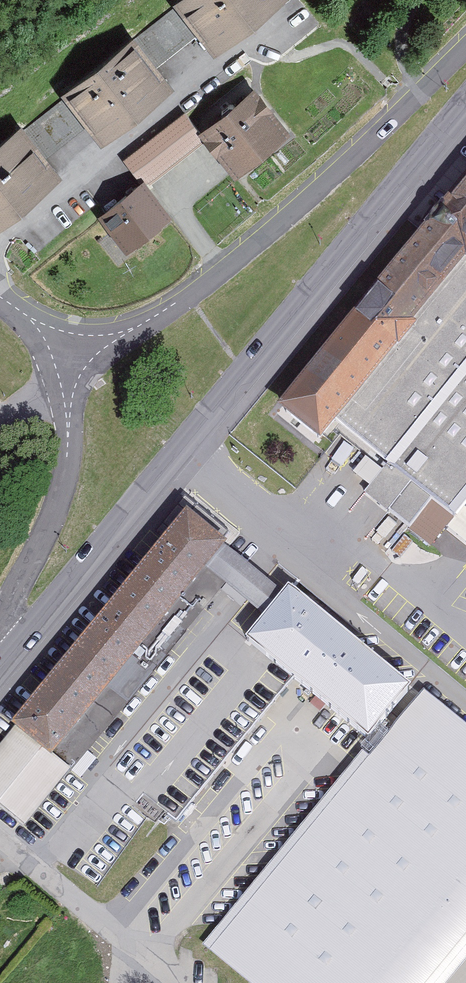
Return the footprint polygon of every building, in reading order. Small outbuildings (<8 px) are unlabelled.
[(175,6),(197,33),(215,52),(277,0),(182,0),(175,6)] [(175,6),(135,38),(157,65),(197,33),(175,6)] [(157,65),(135,38),(64,93),(67,96),(88,124),(99,139),(173,84),(157,65)] [(183,112),(124,160),(138,176),(141,173),(146,178),(150,185),(203,143),(232,178),(286,135),(250,90),(199,131),(183,112)] [(67,96),(25,128),(46,156),(88,124),(67,96)] [(25,128),(0,148),(0,222),(60,173),(46,156),(25,128)] [(465,259),(465,175),(419,228),(462,263),(465,259)] [(150,185),(146,178),(99,212),(126,249),(173,215),(150,185)] [(407,334),(462,263),(419,228),(365,299),(407,334)] [(345,424),(451,512),(465,493),(465,278),(345,424)] [(321,438),(407,334),(365,299),(279,403),(321,438)] [(225,541),(186,508),(0,726),(0,729),(15,742),(0,760),(0,800),(31,826),(80,769),(58,749),(100,696),(206,565),(225,541)] [(228,582),(265,613),(284,591),(225,541),(206,565),(228,582)] [(100,696),(125,715),(228,582),(206,565),(100,696)] [(246,636),(365,736),(378,721),(410,683),(290,584),(284,591),(265,613),(246,636)] [(365,736),(375,744),(208,947),(252,982),(443,982),(465,955),(465,725),(422,689),(388,731),(378,721),(365,736)] [(58,749),(80,769),(125,715),(100,696),(58,749)]
